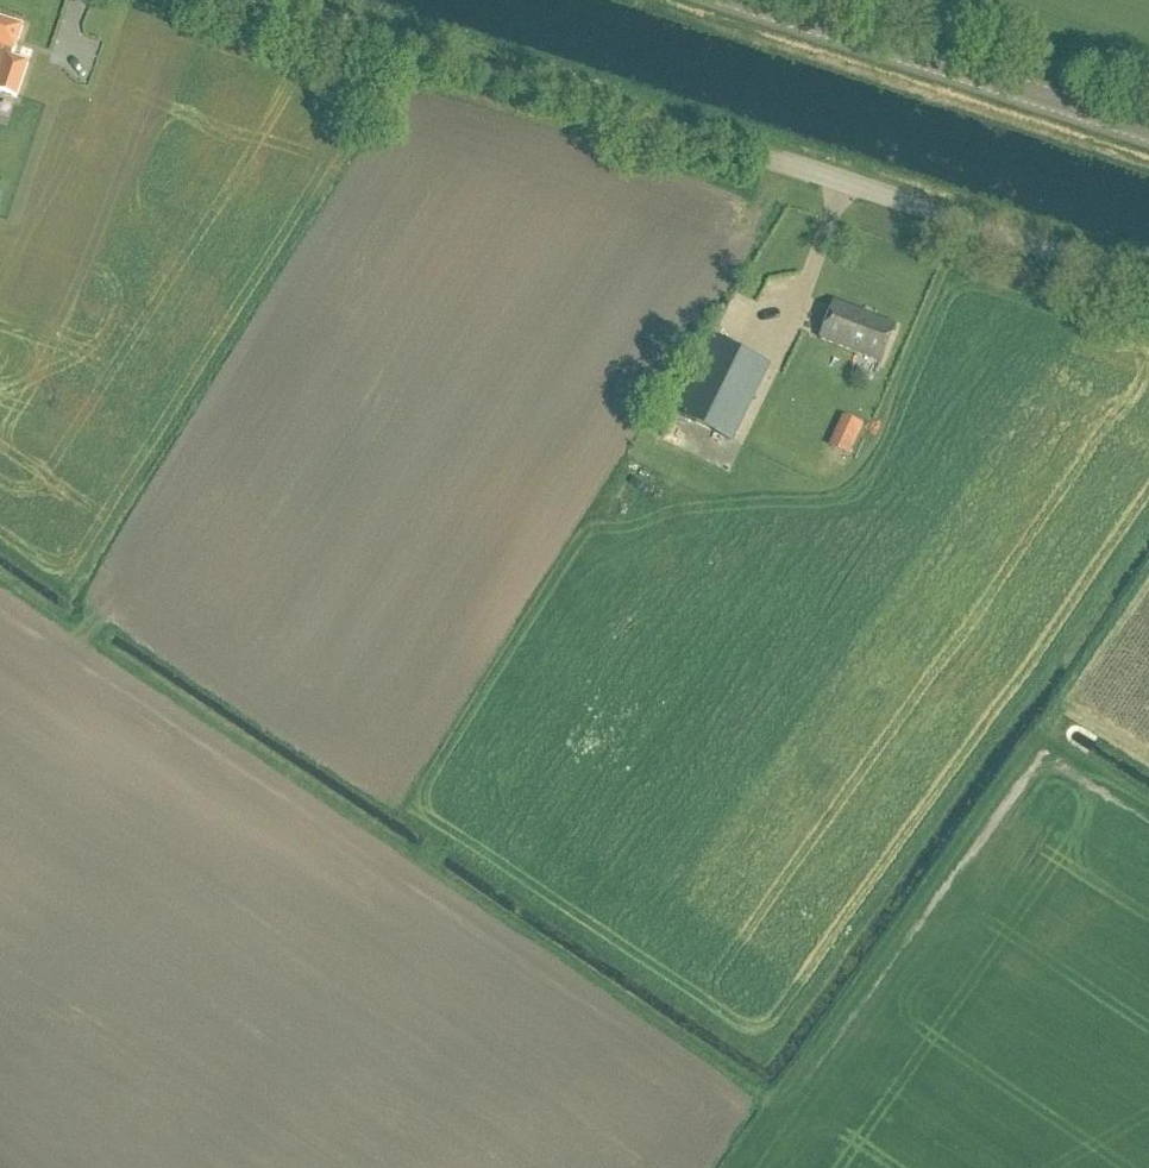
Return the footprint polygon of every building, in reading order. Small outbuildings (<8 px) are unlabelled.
[(7,71),(13,52),(21,28),(0,21),(0,69),(7,71)] [(880,363),(893,328),(834,305),(820,340),(880,363)] [(710,341),(671,417),(729,446),(767,369),(710,341)] [(844,421),(829,451),(850,460),(864,430),(844,421)]
